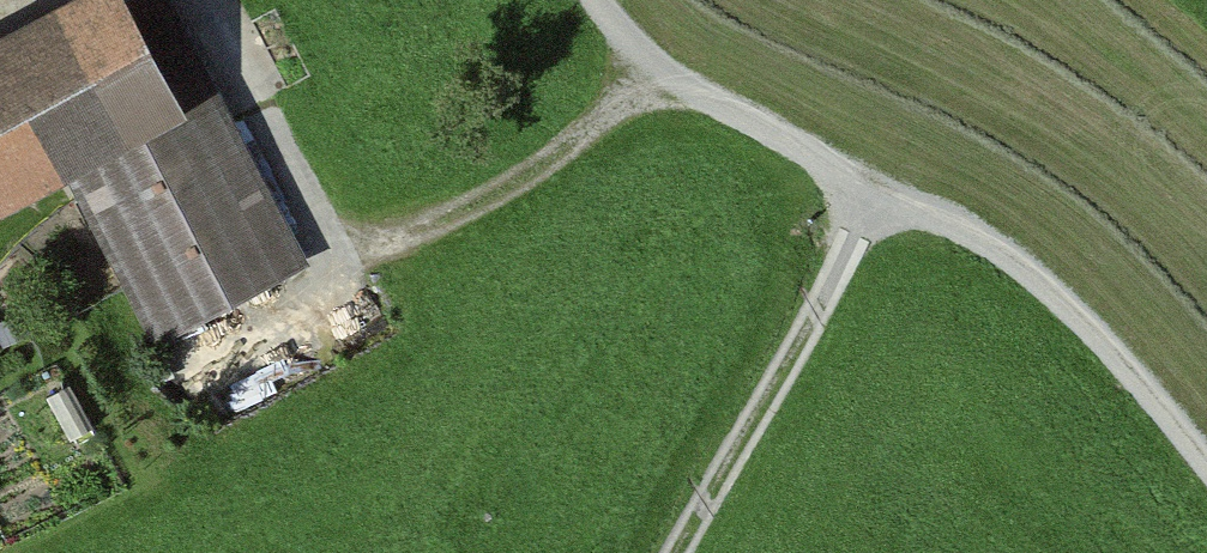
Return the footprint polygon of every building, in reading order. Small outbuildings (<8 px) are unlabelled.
[(0,45),(0,226),(78,186),(161,348),(313,271),(175,0),(150,0),(116,17),(107,0),(88,0),(0,45)]
